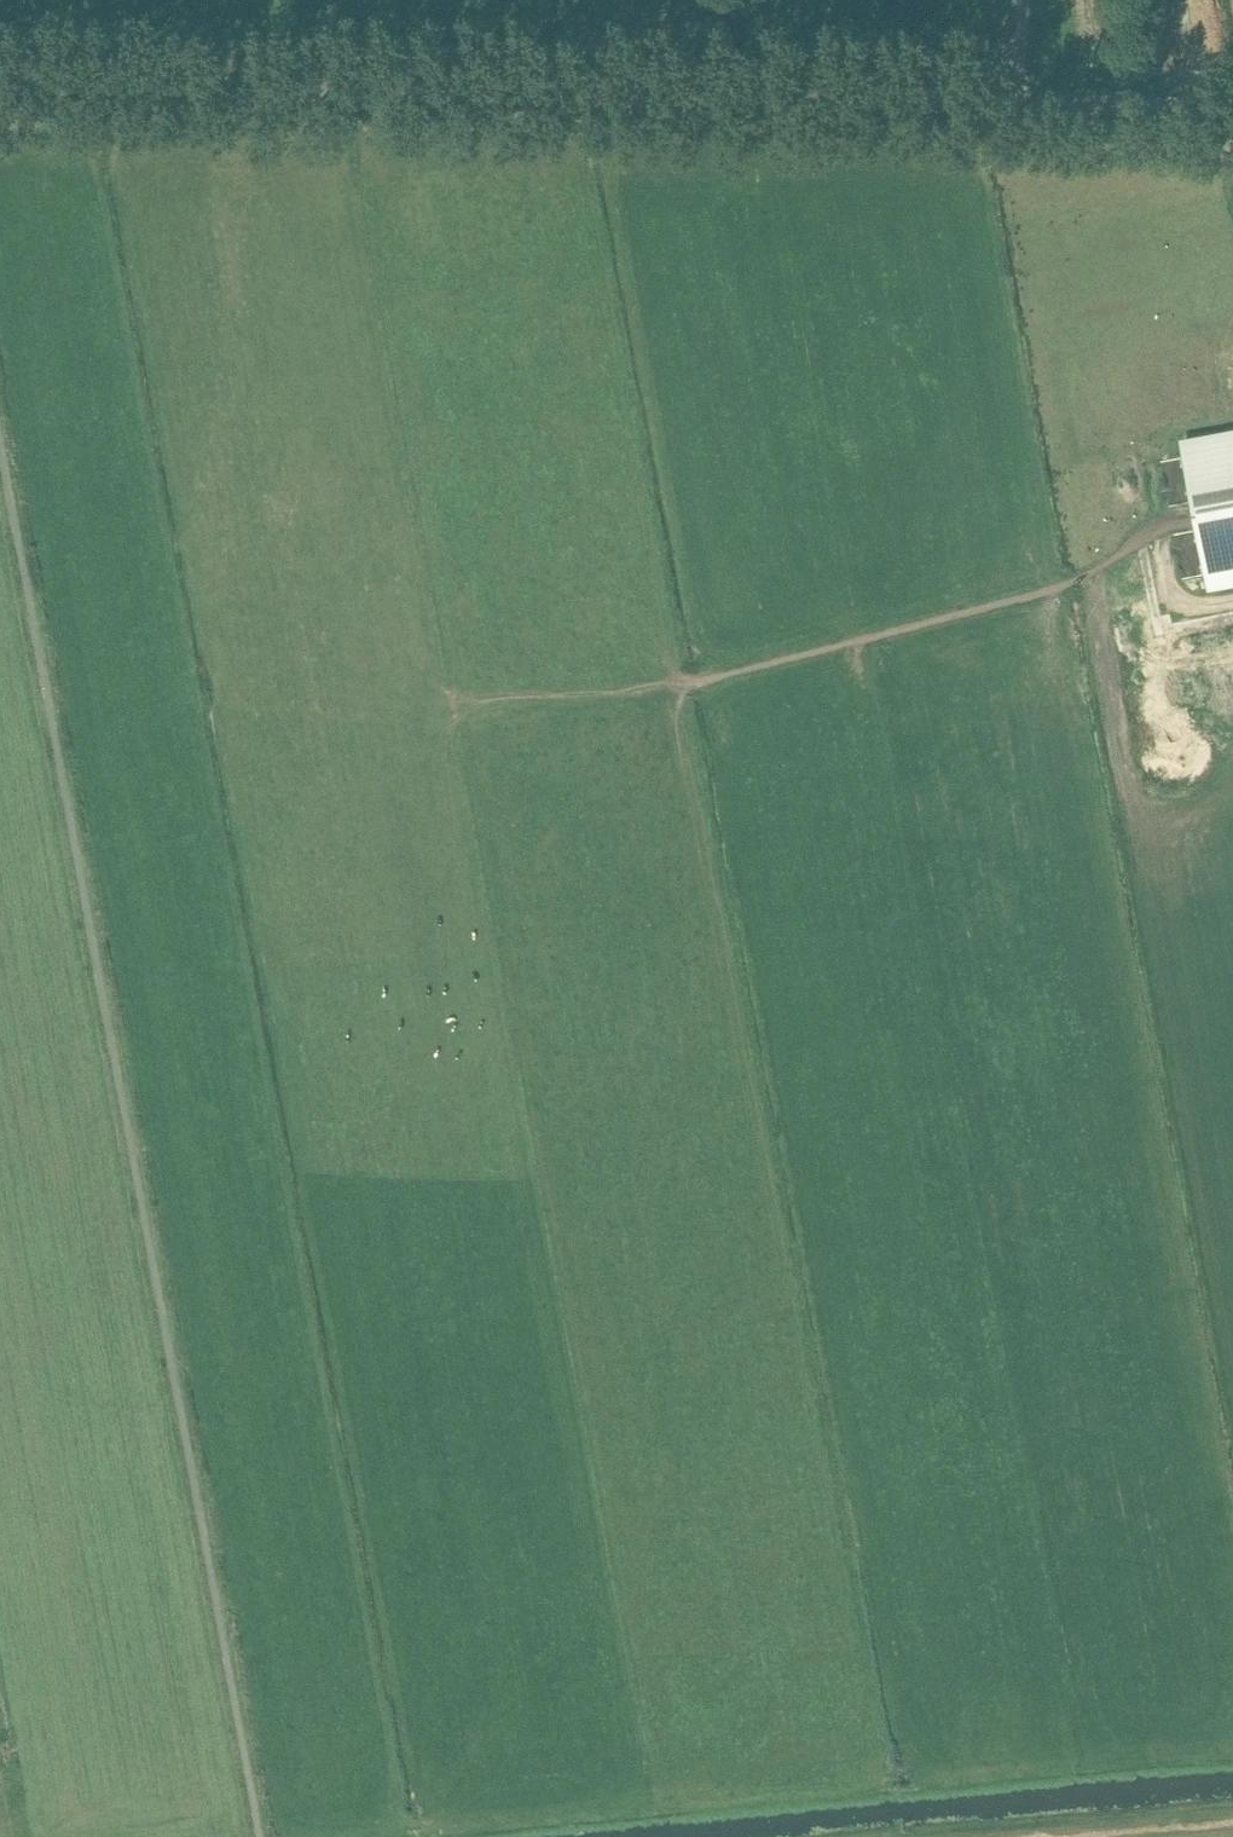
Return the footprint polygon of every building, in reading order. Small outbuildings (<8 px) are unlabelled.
[(1182,441),(1209,587),(1232,582),(1232,432),(1182,441)]
